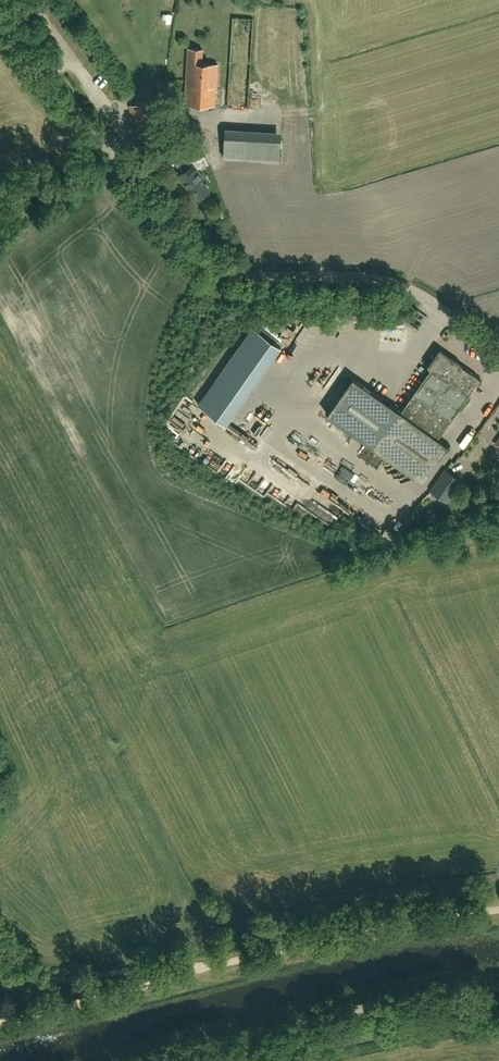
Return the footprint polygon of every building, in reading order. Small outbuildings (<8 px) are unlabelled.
[(92,8),(101,3),(99,0),(87,0),(92,8)] [(165,18),(164,29),(175,29),(176,19),(165,18)] [(119,35),(109,42),(114,48),(124,42),(119,35)] [(162,39),(161,47),(171,48),(172,39),(162,39)] [(217,86),(218,64),(202,63),(202,49),(188,48),(185,103),(215,105),(216,86),(217,86)] [(129,52),(122,57),(127,65),(135,60),(129,52)] [(138,132),(164,124),(155,97),(130,105),(138,132)] [(247,159),(248,137),(225,136),(224,158),(247,159)] [(178,176),(192,195),(197,200),(199,198),(210,190),(201,179),(204,177),(197,169),(208,164),(204,154),(205,154),(200,142),(184,149),(184,150),(173,154),(178,165),(190,160),(193,164),(178,176)] [(419,311),(411,321),(420,327),(427,317),(419,311)] [(205,402),(236,423),(289,344),(258,323),(205,402)] [(353,378),(327,414),(422,481),(448,445),(438,438),(480,379),(462,366),(461,366),(441,351),(430,366),(432,367),(401,411),(353,378)] [(336,361),(324,380),(330,383),(342,365),(336,361)] [(249,421),(244,427),(262,439),(270,427),(262,421),(258,427),(249,421)] [(447,502),(462,480),(446,468),(430,490),(447,502)]
